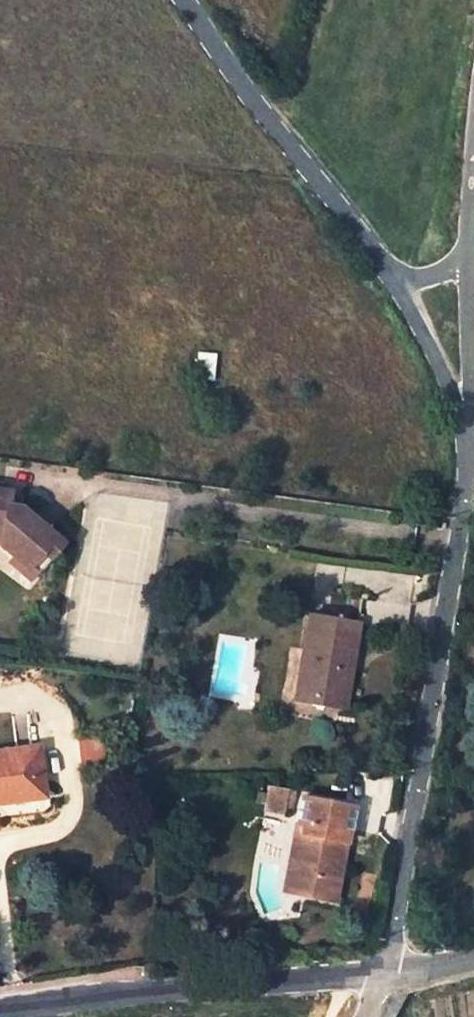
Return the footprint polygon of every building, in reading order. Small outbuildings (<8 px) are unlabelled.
[(0,492),(0,548),(23,567),(36,550),(46,557),(59,542),(20,507),(3,505),(5,493),(0,492)] [(32,575),(46,557),(36,550),(23,567),(32,575)] [(307,652),(298,695),(337,702),(347,651),(352,651),(357,625),(308,616),(301,651),(307,652)] [(0,749),(0,800),(41,794),(35,744),(0,749)] [(268,788),(264,808),(277,811),(281,790),(268,788)] [(277,811),(287,813),(291,791),(281,790),(277,811)] [(300,823),(285,892),(327,900),(333,873),(337,874),(351,807),(300,797),(295,822),(300,823)]
